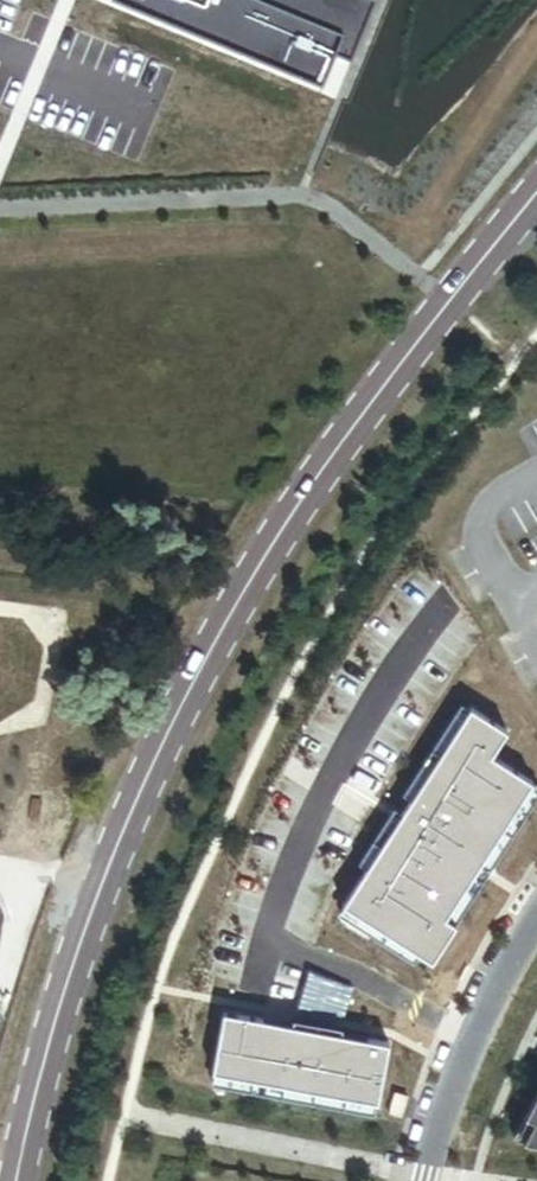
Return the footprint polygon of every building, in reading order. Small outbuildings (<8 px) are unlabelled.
[(92,24),(320,110),(362,0),(101,0),(92,24)] [(513,1140),(536,1144),(536,1092),(513,1140)]
